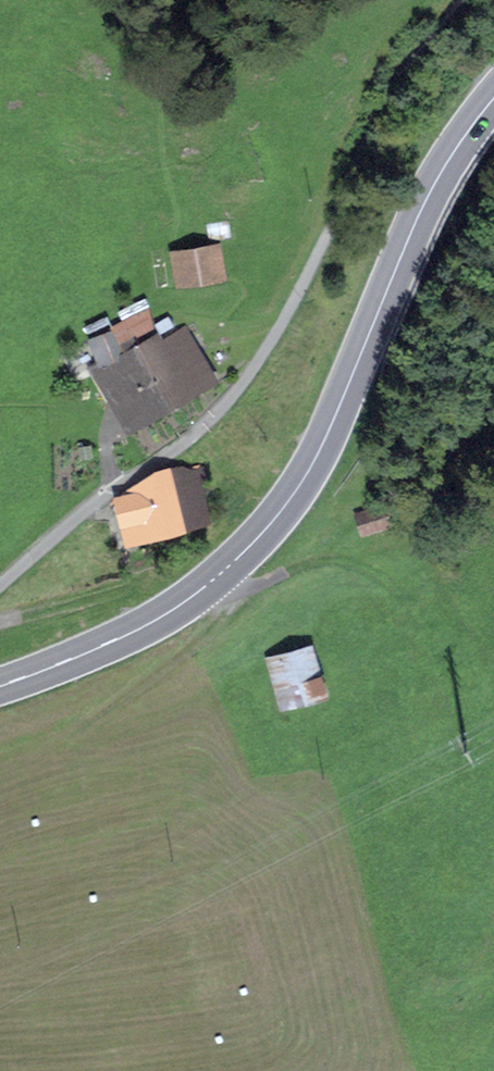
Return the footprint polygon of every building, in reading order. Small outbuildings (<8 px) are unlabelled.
[(202,229),(207,246),(233,238),(227,221),(202,229)] [(174,253),(178,278),(228,271),(224,248),(216,249),(215,247),(174,253)] [(126,412),(133,424),(167,403),(145,366),(150,363),(139,344),(137,342),(123,351),(111,330),(89,343),(100,361),(90,367),(120,415),(126,412)] [(188,354),(173,363),(156,336),(139,344),(150,363),(145,366),(167,403),(205,380),(188,354)] [(192,469),(192,470),(151,482),(163,530),(206,519),(197,487),(206,484),(202,467),(192,469)] [(118,497),(128,540),(163,530),(151,482),(140,485),(141,492),(118,497)] [(353,500),(357,515),(384,507),(379,493),(353,500)] [(269,661),(282,706),(319,695),(306,650),(269,661)]
